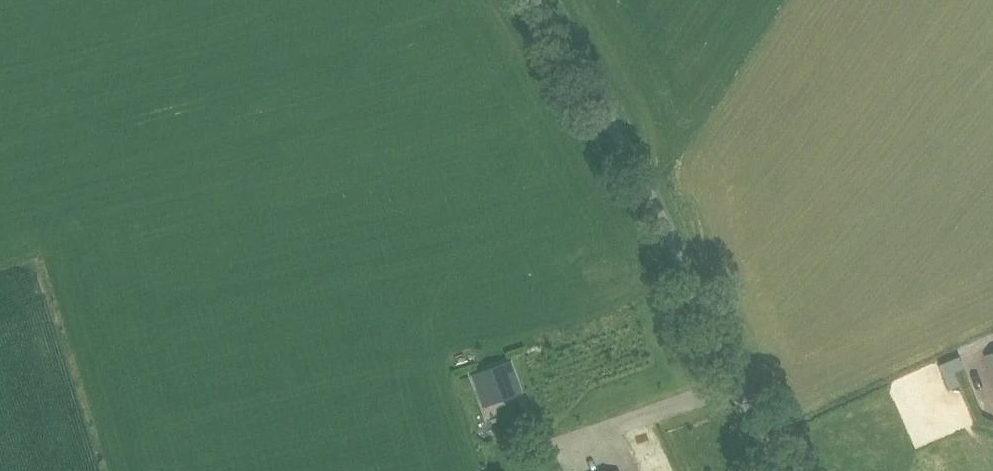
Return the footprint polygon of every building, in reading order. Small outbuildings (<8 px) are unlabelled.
[(520,390),(510,360),(491,367),(501,398),(520,390)] [(669,467),(654,423),(634,430),(647,470),(657,470),(669,467)]
